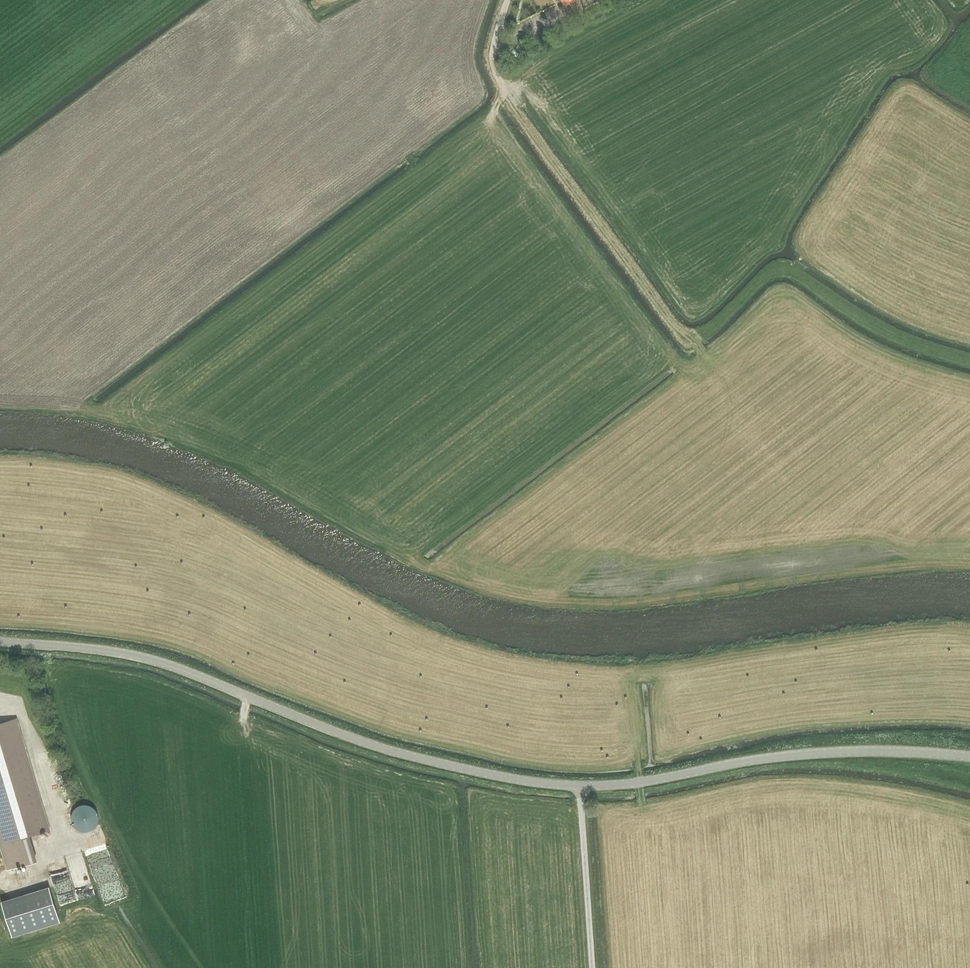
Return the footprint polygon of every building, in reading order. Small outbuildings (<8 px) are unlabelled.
[(17,718),(0,723),(0,841),(8,869),(38,860),(30,835),(50,829),(17,718)] [(83,803),(81,804),(80,804),(78,805),(77,806),(75,808),(74,809),(73,810),(73,811),(73,812),(72,813),(72,815),(72,816),(72,817),(72,818),(72,819),(72,821),(72,822),(73,822),(73,824),(74,825),(76,827),(77,828),(78,829),(80,830),(81,830),(83,831),(84,831),(86,831),(87,831),(88,831),(90,830),(92,830),(93,829),(95,828),(96,827),(97,825),(98,824),(98,823),(99,822),(99,821),(99,820),(99,819),(99,818),(99,816),(99,815),(99,814),(99,813),(98,812),(98,810),(97,809),(96,808),(95,807),(94,806),(93,805),(92,805),(91,804),(89,804),(88,803),(87,803),(85,803),(83,803)] [(60,921),(50,887),(2,901),(12,936),(60,921)]
